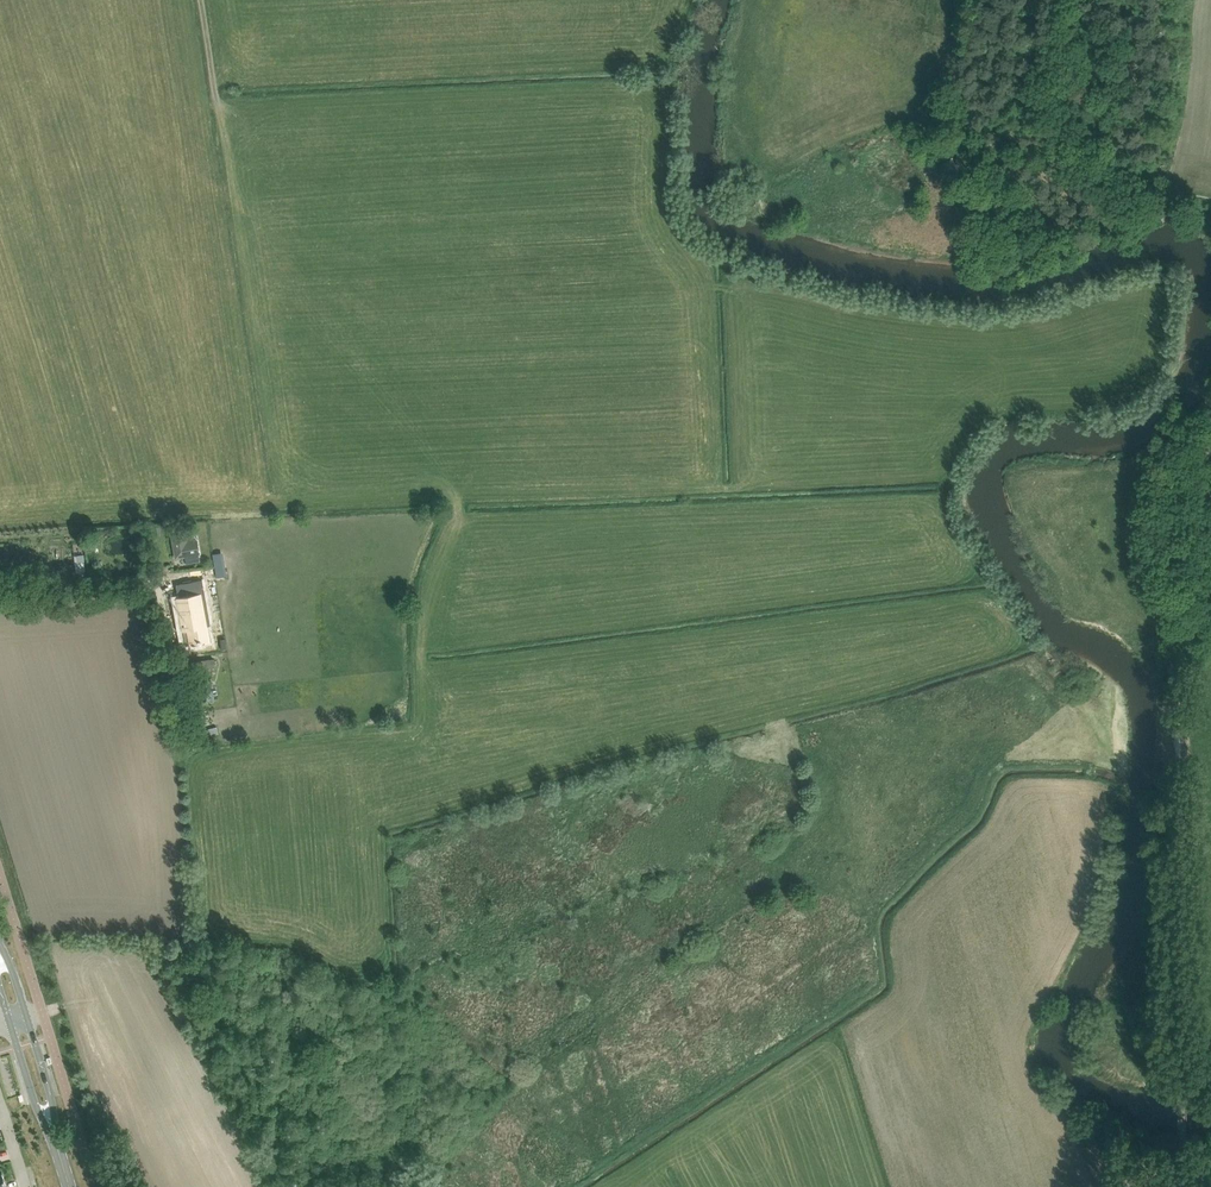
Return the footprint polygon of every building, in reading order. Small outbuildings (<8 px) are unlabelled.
[(185,532),(172,534),(176,558),(185,556),(186,563),(199,561),(198,554),(199,554),(197,541),(187,542),(185,532)] [(191,589),(175,592),(175,594),(183,636),(183,637),(188,636),(190,648),(213,644),(205,597),(193,599),(191,589)]
